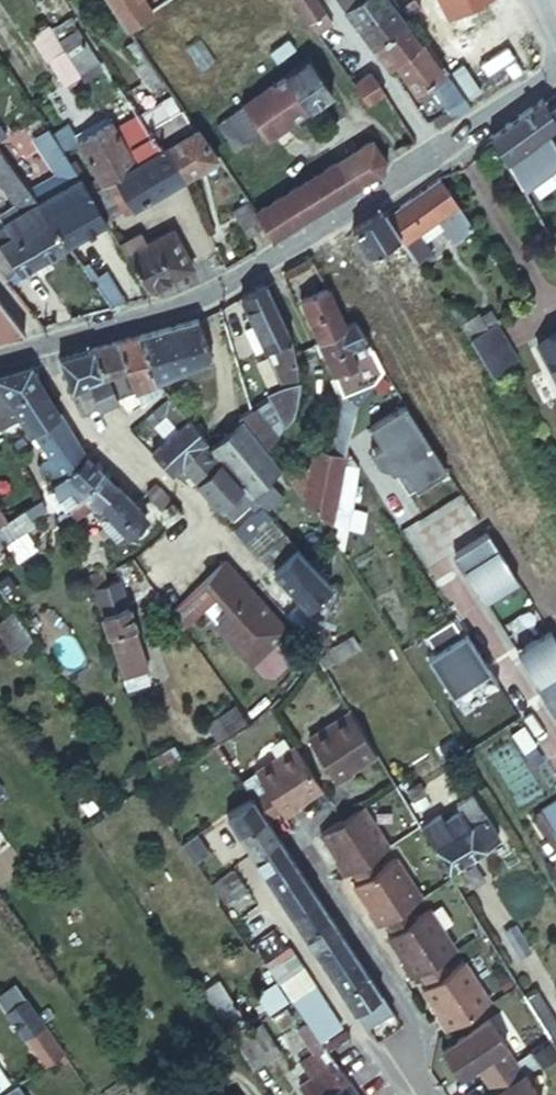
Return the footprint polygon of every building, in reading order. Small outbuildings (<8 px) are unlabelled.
[(126,28),(152,10),(145,0),(107,0),(126,28)] [(317,0),(295,0),(317,32),(332,21),(317,0)] [(359,26),(393,4),(390,0),(340,0),(359,26)] [(467,12),(489,42),(512,24),(494,0),(483,0),(467,12)] [(393,4),(359,26),(372,45),(405,22),(393,4)] [(423,10),(409,19),(419,33),(433,24),(423,10)] [(447,27),(469,56),(489,42),(467,12),(447,27)] [(421,45),(405,22),(372,45),(389,66),(395,62),(421,45)] [(78,33),(59,44),(48,25),(31,35),(63,88),(98,67),(78,33)] [(426,43),(444,70),(446,74),(469,56),(447,27),(426,43)] [(441,73),(421,45),(395,62),(414,91),(429,80),(444,103),(460,92),(446,74),(444,70),(441,73)] [(331,93),(308,60),(244,105),(261,128),(249,137),(255,146),(331,93)] [(366,102),(383,91),(371,72),(353,84),(366,102)] [(549,109),(542,100),(489,137),(491,141),(519,189),(555,166),(555,151),(545,132),(552,127),(555,124),(555,120),(549,109)] [(166,147),(184,177),(217,157),(197,128),(195,129),(181,109),(147,129),(160,151),(166,147)] [(453,109),(429,122),(438,126),(457,115),(453,109)] [(127,180),(140,202),(145,199),(128,170),(136,166),(114,130),(109,121),(75,141),(90,165),(104,157),(119,184),(127,180)] [(171,184),(184,177),(166,147),(160,151),(147,129),(137,136),(128,121),(114,130),(136,166),(153,155),(171,184)] [(66,247),(106,223),(105,222),(88,194),(80,179),(60,149),(50,133),(33,144),(55,177),(68,187),(37,203),(48,217),(66,247)] [(263,227),(271,239),(381,172),(383,161),(371,141),(253,212),(263,227)] [(14,171),(0,152),(0,180),(14,171)] [(145,199),(171,184),(153,155),(136,166),(128,170),(145,199)] [(88,194),(105,222),(140,202),(127,180),(119,184),(104,157),(90,165),(101,186),(88,194)] [(5,283),(66,247),(48,217),(37,203),(29,192),(14,171),(0,180),(0,184),(15,205),(0,214),(0,215),(6,225),(13,236),(1,244),(0,244),(0,276),(5,283)] [(29,192),(37,203),(68,187),(55,177),(29,192)] [(455,206),(438,180),(386,216),(413,257),(416,261),(428,253),(415,234),(455,206)] [(253,212),(248,204),(232,214),(248,237),(263,227),(253,212)] [(413,257),(386,216),(383,211),(352,229),(423,358),(446,343),(402,263),(413,257)] [(1,244),(13,236),(6,225),(0,228),(0,243),(1,244)] [(145,290),(151,287),(191,268),(172,230),(142,246),(136,236),(119,245),(145,290)] [(97,289),(110,307),(120,300),(106,281),(97,289)] [(288,336),(263,283),(237,299),(251,328),(245,331),(256,353),(264,349),(284,389),(269,397),(270,400),(251,409),(236,416),(240,421),(242,420),(265,452),(283,427),(291,417),(296,403),(295,383),(294,362),(292,354),(288,336)] [(348,329),(347,328),(335,305),(326,289),(299,300),(318,342),(348,329)] [(347,328),(356,322),(357,321),(349,306),(346,299),(335,305),(347,328)] [(24,333),(0,303),(0,340),(24,333)] [(209,358),(198,319),(136,336),(144,358),(152,381),(209,358)] [(530,334),(555,384),(555,320),(530,334)] [(343,389),(380,372),(369,349),(361,333),(356,322),(347,328),(348,329),(318,342),(339,390),(343,389)] [(361,333),(369,349),(389,340),(381,322),(361,333)] [(464,336),(482,364),(500,353),(483,325),(464,336)] [(144,358),(136,336),(115,341),(122,364),(144,358)] [(115,397),(130,391),(122,364),(115,341),(90,348),(99,380),(109,377),(115,397)] [(90,348),(58,357),(69,387),(68,389),(79,416),(97,406),(89,382),(99,380),(90,348)] [(130,391),(152,381),(144,358),(122,364),(130,391)] [(0,373),(0,427),(4,424),(18,416),(14,410),(8,400),(39,382),(29,364),(0,373)] [(356,401),(380,372),(343,389),(334,407),(353,412),(356,401)] [(89,382),(97,406),(115,397),(109,377),(99,380),(89,382)] [(160,390),(152,381),(130,391),(138,407),(160,390)] [(8,400),(14,410),(18,416),(26,431),(34,426),(57,413),(39,382),(8,400)] [(179,466),(204,444),(206,441),(166,397),(144,417),(165,439),(149,454),(169,475),(179,466)] [(379,447),(373,451),(403,496),(445,468),(402,405),(367,429),(379,447)] [(345,433),(353,412),(334,407),(323,450),(312,447),(307,469),(337,478),(342,449),(345,433)] [(82,457),(57,413),(34,426),(50,453),(37,462),(45,475),(38,481),(43,489),(50,485),(58,500),(64,506),(98,472),(82,457)] [(277,470),(265,452),(242,420),(240,421),(207,448),(219,462),(250,502),(253,500),(262,511),(278,497),(265,480),(277,470)] [(219,462),(207,448),(204,444),(179,466),(187,476),(193,483),(219,462)] [(266,517),(262,511),(253,500),(250,502),(219,462),(193,483),(225,522),(242,508),(250,517),(228,535),(235,543),(266,517)] [(337,478),(307,469),(299,500),(328,522),(337,478)] [(116,489),(98,472),(64,506),(54,515),(60,530),(91,500),(98,508),(116,489)] [(193,483),(187,476),(184,480),(190,486),(193,483)] [(154,485),(145,493),(160,510),(169,502),(154,485)] [(116,489),(98,508),(91,516),(101,526),(102,524),(111,547),(124,534),(128,537),(143,522),(138,511),(133,505),(116,489)] [(43,508),(40,494),(3,520),(0,522),(0,540),(43,508)] [(169,502),(160,510),(163,512),(160,516),(167,523),(179,513),(169,502)] [(281,534),(266,517),(235,543),(249,561),(251,560),(281,534)] [(514,580),(484,533),(449,555),(459,571),(461,570),(481,601),(514,580)] [(267,574),(291,552),(281,534),(251,560),(267,574)] [(326,583),(319,577),(291,552),(267,574),(308,612),(320,600),(315,595),(326,583)] [(275,618),(224,561),(169,613),(179,627),(223,588),(239,605),(224,618),(247,643),(262,630),(275,618)] [(102,570),(78,577),(83,590),(92,587),(106,582),(102,570)] [(106,582),(92,587),(117,665),(135,658),(130,642),(139,638),(119,578),(106,582)] [(284,615),(313,646),(319,628),(297,604),(284,615)] [(31,642),(12,615),(0,623),(0,635),(14,655),(31,642)] [(493,681),(460,631),(457,632),(447,616),(419,633),(429,650),(421,655),(451,700),(473,686),(477,692),(493,681)] [(286,630),(275,618),(262,630),(269,638),(264,642),(268,647),(273,642),(286,630)] [(287,657),(300,646),(286,630),(273,642),(286,656),(287,657)] [(547,630),(513,651),(533,682),(531,684),(541,699),(555,690),(555,645),(547,630)] [(278,664),(286,656),(273,642),(268,647),(265,650),(278,664)] [(541,699),(555,720),(555,690),(541,699)] [(232,705),(206,724),(218,741),(244,722),(232,705)] [(347,762),(371,747),(345,706),(306,731),(334,775),(350,765),(347,762)] [(526,738),(529,736),(522,726),(509,733),(529,764),(538,757),(526,738)] [(433,762),(414,732),(409,735),(428,766),(433,762)] [(292,798),(316,782),(290,742),(251,768),(261,783),(276,808),(278,812),(294,802),(292,798)] [(247,793),(249,796),(263,816),(276,808),(261,783),(247,793)] [(419,825),(445,868),(495,838),(469,794),(453,804),(457,810),(441,820),(437,814),(419,825)] [(222,813),(236,835),(263,817),(263,816),(249,796),(222,813)] [(555,838),(555,802),(540,812),(555,838)] [(334,858),(343,874),(350,869),(373,854),(387,846),(361,805),(339,819),(319,832),(335,857),(334,858)] [(535,816),(555,846),(555,845),(555,838),(540,812),(535,816)] [(263,817),(236,835),(249,854),(276,836),(263,817)] [(192,833),(177,843),(189,860),(203,850),(192,833)] [(249,854),(261,873),(288,855),(281,844),(278,839),(276,836),(249,854)] [(381,866),(373,854),(350,869),(358,881),(381,866)] [(261,873),(273,890),(300,873),(288,855),(261,873)] [(367,910),(377,925),(384,921),(406,906),(421,897),(394,857),(381,866),(358,881),(353,884),(369,909),(367,910)] [(220,900),(240,887),(228,868),(207,881),(220,900)] [(300,873),(273,890),(286,911),(313,893),(300,873)] [(313,893),(286,911),(298,930),(326,913),(313,893)] [(406,906),(384,921),(392,933),(415,918),(406,906)] [(402,961),(411,977),(418,973),(441,958),(455,949),(429,909),(415,918),(392,933),(387,936),(403,960),(402,961)] [(298,930),(311,950),(339,932),(326,913),(298,930)] [(258,957),(274,946),(263,930),(247,942),(258,957)] [(311,950),(324,969),(352,952),(347,944),(339,932),(311,950)] [(272,977),(291,964),(278,947),(276,947),(274,946),(258,957),(272,977)] [(324,969),(338,991),(366,973),(352,952),(324,969)] [(449,970),(441,958),(418,973),(426,985),(449,970)] [(436,1015),(446,1029),(489,1001),(463,961),(449,970),(426,985),(421,988),(438,1012),(436,1015)] [(285,995),(304,982),(291,964),(272,977),(285,995)] [(366,973),(338,991),(362,1028),(390,1009),(381,996),(366,973)] [(285,995),(287,998),(300,1016),(319,1004),(304,982),(285,995)] [(61,1054),(21,998),(20,999),(12,987),(0,995),(0,1005),(42,1065),(61,1054)] [(555,1045),(555,1023),(535,991),(526,998),(549,1035),(555,1045)] [(300,1016),(326,1051),(328,1049),(323,1041),(321,1042),(318,1037),(335,1025),(319,1004),(300,1016)] [(483,1057),(493,1072),(512,1059),(503,1044),(504,1041),(488,1017),(440,1048),(457,1074),(483,1057)] [(341,1040),(346,1037),(341,1029),(337,1032),(341,1040)] [(337,1032),(331,1036),(336,1044),(341,1040),(337,1032)] [(331,1036),(328,1038),(333,1046),(336,1044),(331,1036)] [(328,1038),(323,1041),(328,1049),(333,1046),(328,1038)] [(536,1065),(526,1050),(512,1059),(522,1074),(525,1072),(536,1065)] [(493,1072),(502,1086),(489,1094),(539,1094),(525,1072),(522,1074),(512,1059),(493,1072)] [(346,1078),(334,1062),(298,1086),(303,1094),(339,1094),(333,1086),(346,1078)] [(346,1078),(333,1086),(339,1094),(357,1094),(346,1078)] [(0,1094),(24,1094),(16,1084),(0,1094)]
